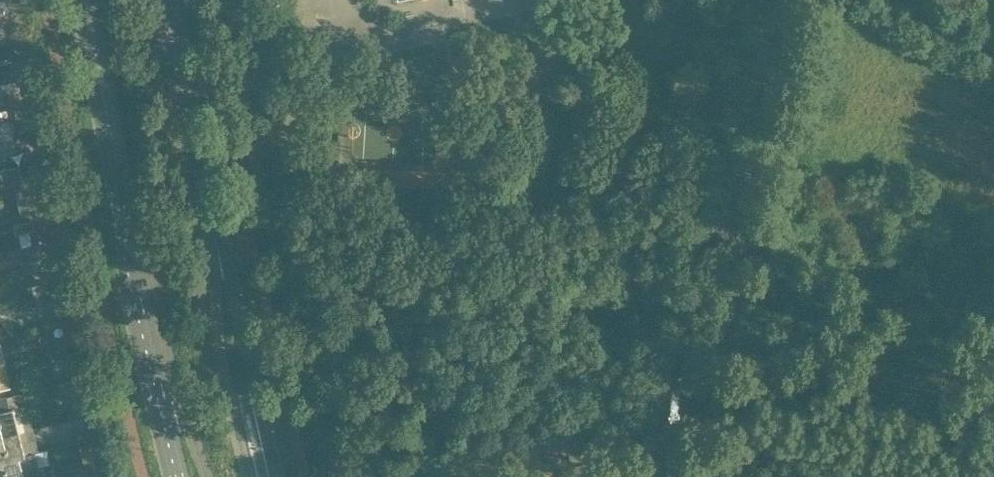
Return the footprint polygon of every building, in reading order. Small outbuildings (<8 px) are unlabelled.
[(674,10),(680,0),(658,0),(674,10)] [(0,64),(0,81),(15,77),(12,61),(0,64)] [(16,80),(0,84),(0,94),(20,90),(18,80),(16,80)] [(20,93),(8,95),(10,105),(22,102),(20,93)] [(11,130),(9,120),(0,122),(0,133),(11,130)] [(0,133),(0,143),(14,139),(11,130),(0,133)] [(20,166),(18,167),(1,171),(3,180),(22,176),(20,166)] [(34,196),(18,200),(19,204),(21,213),(37,209),(35,200),(34,196)] [(35,229),(33,220),(13,224),(15,234),(35,229)] [(42,257),(39,258),(22,262),(24,272),(44,267),(42,257)] [(68,265),(52,269),(56,286),(72,282),(72,281),(68,265)] [(47,281),(45,282),(28,286),(30,295),(50,291),(47,281)] [(63,325),(67,343),(76,341),(72,323),(63,325)] [(71,360),(66,361),(68,372),(74,371),(83,369),(78,350),(69,352),(71,360)] [(20,431),(33,428),(29,411),(16,414),(14,407),(10,408),(7,396),(0,398),(0,435),(20,431)] [(74,418),(79,437),(87,435),(83,416),(74,418)] [(26,455),(20,431),(0,435),(0,461),(26,455)] [(80,445),(85,465),(95,463),(90,443),(80,445)] [(0,461),(0,476),(34,476),(41,475),(36,453),(26,455),(0,461)] [(85,465),(88,476),(98,476),(95,463),(85,465)]
